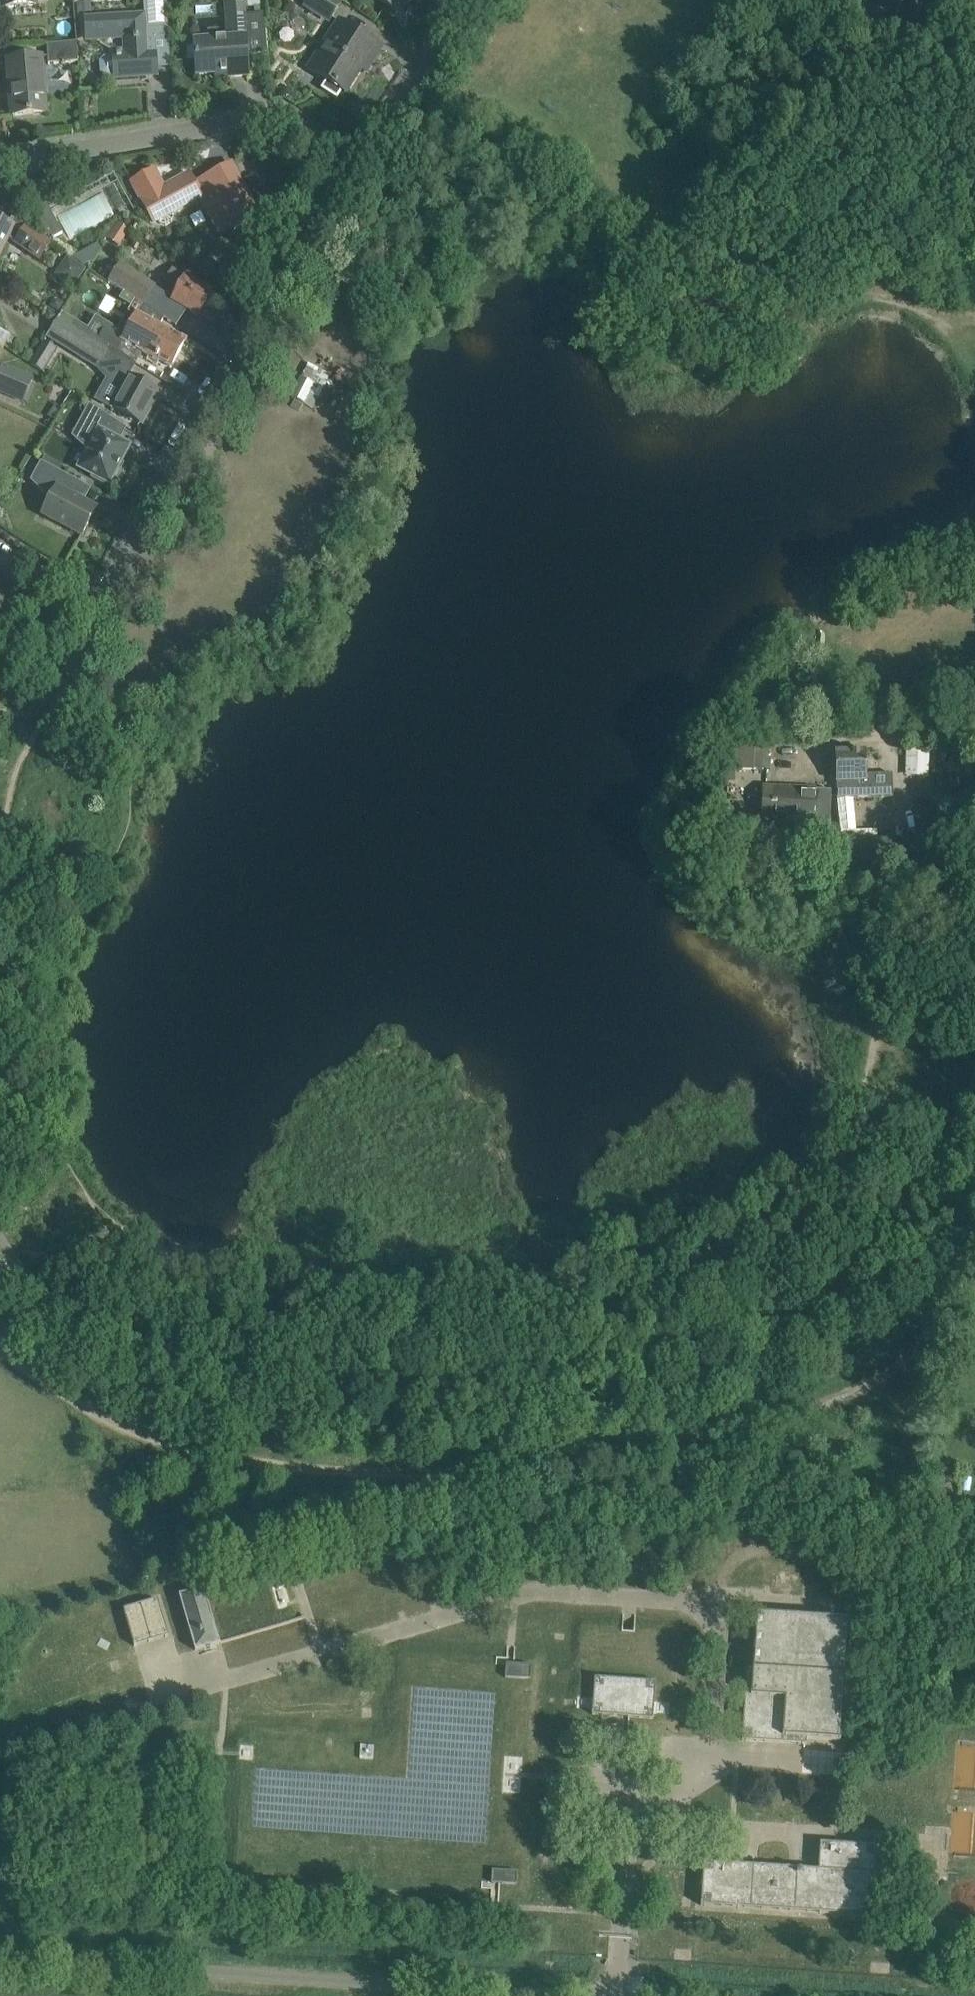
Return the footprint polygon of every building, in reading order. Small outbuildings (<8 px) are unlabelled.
[(85,18),(86,38),(128,36),(129,55),(112,56),(112,57),(104,57),(99,62),(100,73),(105,77),(114,76),(157,74),(157,65),(169,65),(169,68),(170,68),(169,48),(168,27),(166,0),(143,0),(144,14),(85,18)] [(247,55),(267,54),(263,0),(241,0),(242,16),(236,16),(237,33),(232,33),(228,38),(194,40),(196,75),(230,72),(230,76),(248,75),(247,55)] [(340,3),(335,0),(307,0),(304,4),(330,20),(340,3)] [(400,13),(408,0),(379,0),(400,13)] [(90,1),(77,2),(77,13),(91,12),(90,1)] [(380,47),(363,36),(339,20),(307,69),(345,93),(366,59),(370,62),(380,47)] [(48,65),(78,62),(76,42),(46,45),(48,65)] [(45,113),(44,93),(41,57),(8,59),(12,115),(45,113)] [(201,196),(211,216),(221,233),(233,227),(234,229),(238,226),(237,224),(257,213),(231,164),(205,178),(206,179),(195,184),(189,174),(168,185),(167,184),(163,186),(154,170),(131,182),(141,200),(153,222),(201,196)] [(69,236),(115,217),(105,192),(58,210),(69,236)] [(62,233),(55,222),(46,204),(34,211),(50,240),(62,233)] [(9,241),(41,261),(52,245),(15,220),(12,226),(7,223),(0,220),(0,260),(9,241)] [(117,222),(107,238),(119,246),(129,230),(117,222)] [(101,249),(98,244),(72,258),(82,265),(92,263),(101,249)] [(156,287),(121,263),(118,266),(112,262),(102,277),(108,281),(107,282),(127,296),(143,306),(156,287)] [(212,291),(194,282),(172,269),(165,281),(178,289),(171,301),(198,316),(212,291)] [(53,301),(49,306),(58,312),(64,303),(59,299),(53,301)] [(48,311),(45,316),(47,322),(52,326),(57,316),(48,311)] [(87,329),(84,335),(109,351),(109,350),(136,366),(144,353),(153,357),(170,367),(184,341),(167,332),(160,328),(147,321),(136,315),(125,333),(95,316),(87,329)] [(98,369),(109,351),(84,335),(71,327),(72,325),(59,316),(46,337),(98,369)] [(4,347),(10,337),(0,330),(0,344),(4,347)] [(28,365),(42,373),(47,367),(57,351),(42,341),(28,365)] [(22,403),(22,402),(32,380),(32,378),(3,366),(0,372),(0,373),(0,394),(22,403)] [(300,367),(289,389),(309,399),(320,378),(300,367)] [(158,393),(130,377),(113,408),(142,423),(158,393)] [(126,428),(88,408),(71,440),(87,450),(78,468),(92,475),(91,477),(104,484),(105,482),(109,484),(129,446),(119,441),(126,428)] [(85,485),(42,462),(41,462),(30,481),(50,500),(42,516),(82,537),(97,508),(78,498),(85,485)] [(725,769),(725,783),(734,783),(735,770),(753,770),(753,769),(765,770),(766,754),(754,753),(754,745),(729,744),(728,769),(725,769)] [(906,749),(905,776),(928,777),(929,749),(906,749)] [(835,753),(836,782),(837,799),(893,797),(892,774),(866,775),(866,752),(835,753)] [(764,788),(763,820),(815,822),(830,823),(831,791),(817,790),(764,788)] [(195,1650),(220,1643),(204,1588),(179,1595),(195,1650)] [(134,1646),(168,1636),(157,1600),(123,1610),(134,1646)] [(849,1620),(776,1616),(756,1614),(752,1669),(747,1669),(742,1741),(806,1745),(806,1739),(840,1741),(849,1620)] [(531,1666),(506,1664),(505,1678),(530,1679),(531,1666)] [(592,1716),(629,1718),(653,1720),(655,1682),(594,1677),(592,1716)] [(254,1767),(252,1826),(318,1829),(320,1770),(254,1767)] [(927,1825),(925,1887),(947,1888),(949,1826),(927,1825)] [(871,1917),(875,1863),(876,1847),(820,1843),(818,1870),(703,1862),(700,1906),(871,1917)] [(516,1885),(517,1872),(492,1870),(491,1883),(516,1885)]
